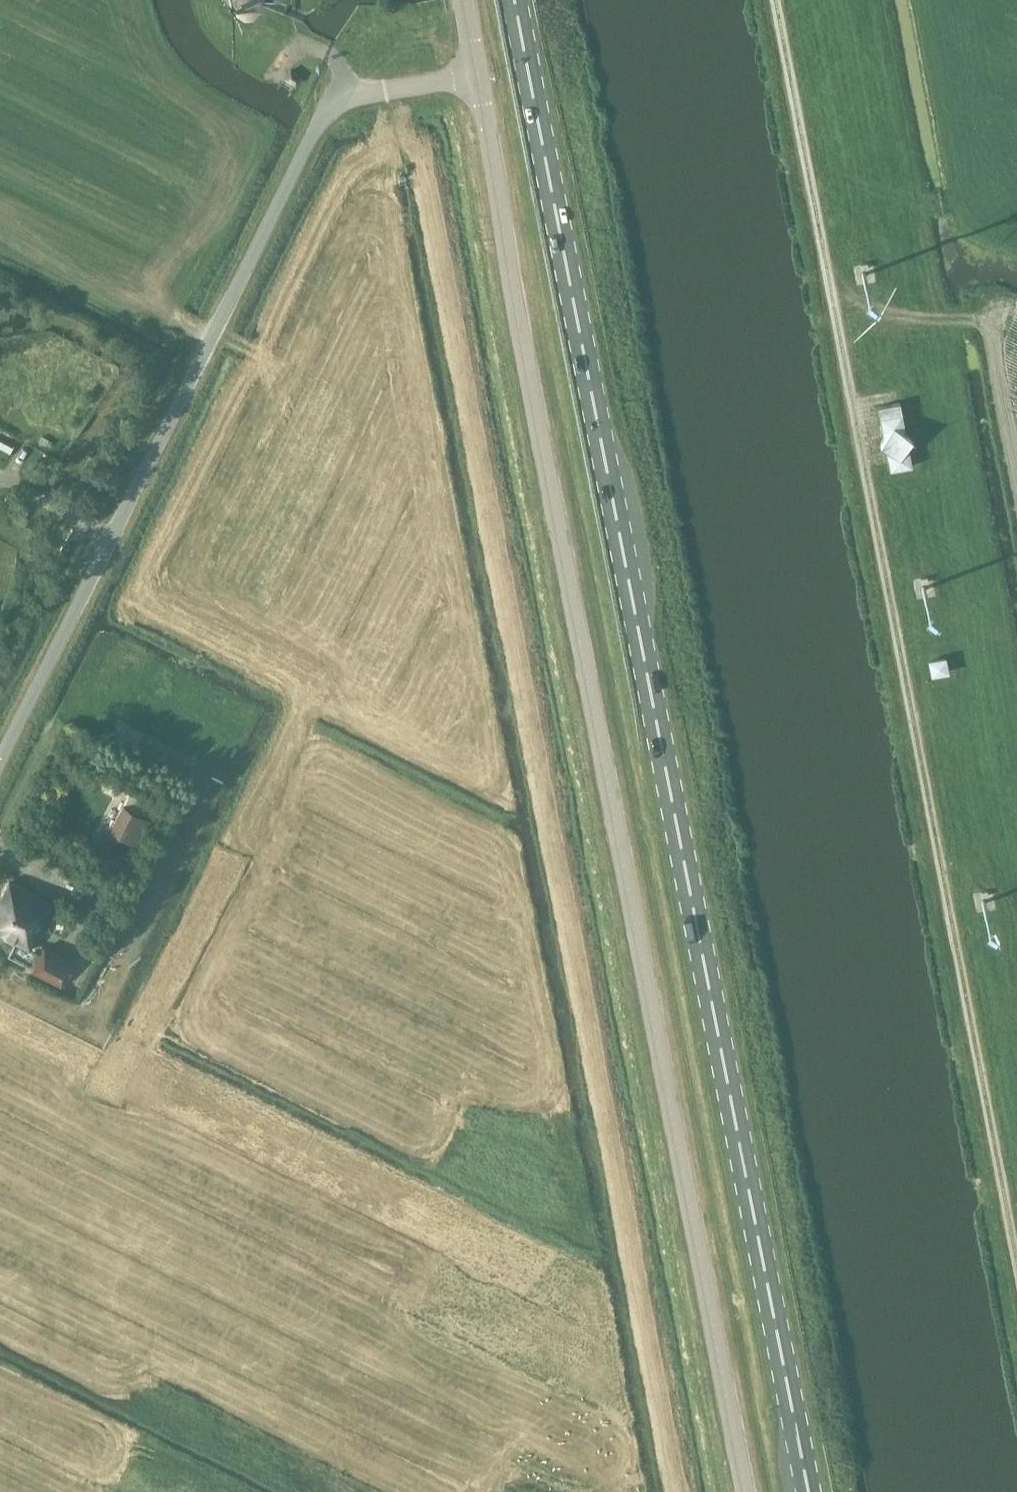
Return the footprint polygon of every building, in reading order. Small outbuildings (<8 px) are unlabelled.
[(258,5),(261,0),(229,0),(230,6),(244,13),(257,8),(258,5)] [(288,67),(282,77),(295,86),(301,76),(289,67),(288,67)] [(888,463),(888,464),(889,470),(910,466),(907,446),(912,438),(905,434),(899,403),(878,407),(883,437),(879,444),(885,449),(888,463)] [(945,657),(928,660),(931,677),(949,673),(945,657)] [(128,792),(122,804),(150,818),(156,807),(128,792)] [(122,804),(108,831),(136,845),(150,818),(122,804)] [(0,896),(0,936),(28,950),(53,904),(8,881),(0,896)] [(43,946),(30,971),(60,986),(73,961),(43,946)]
